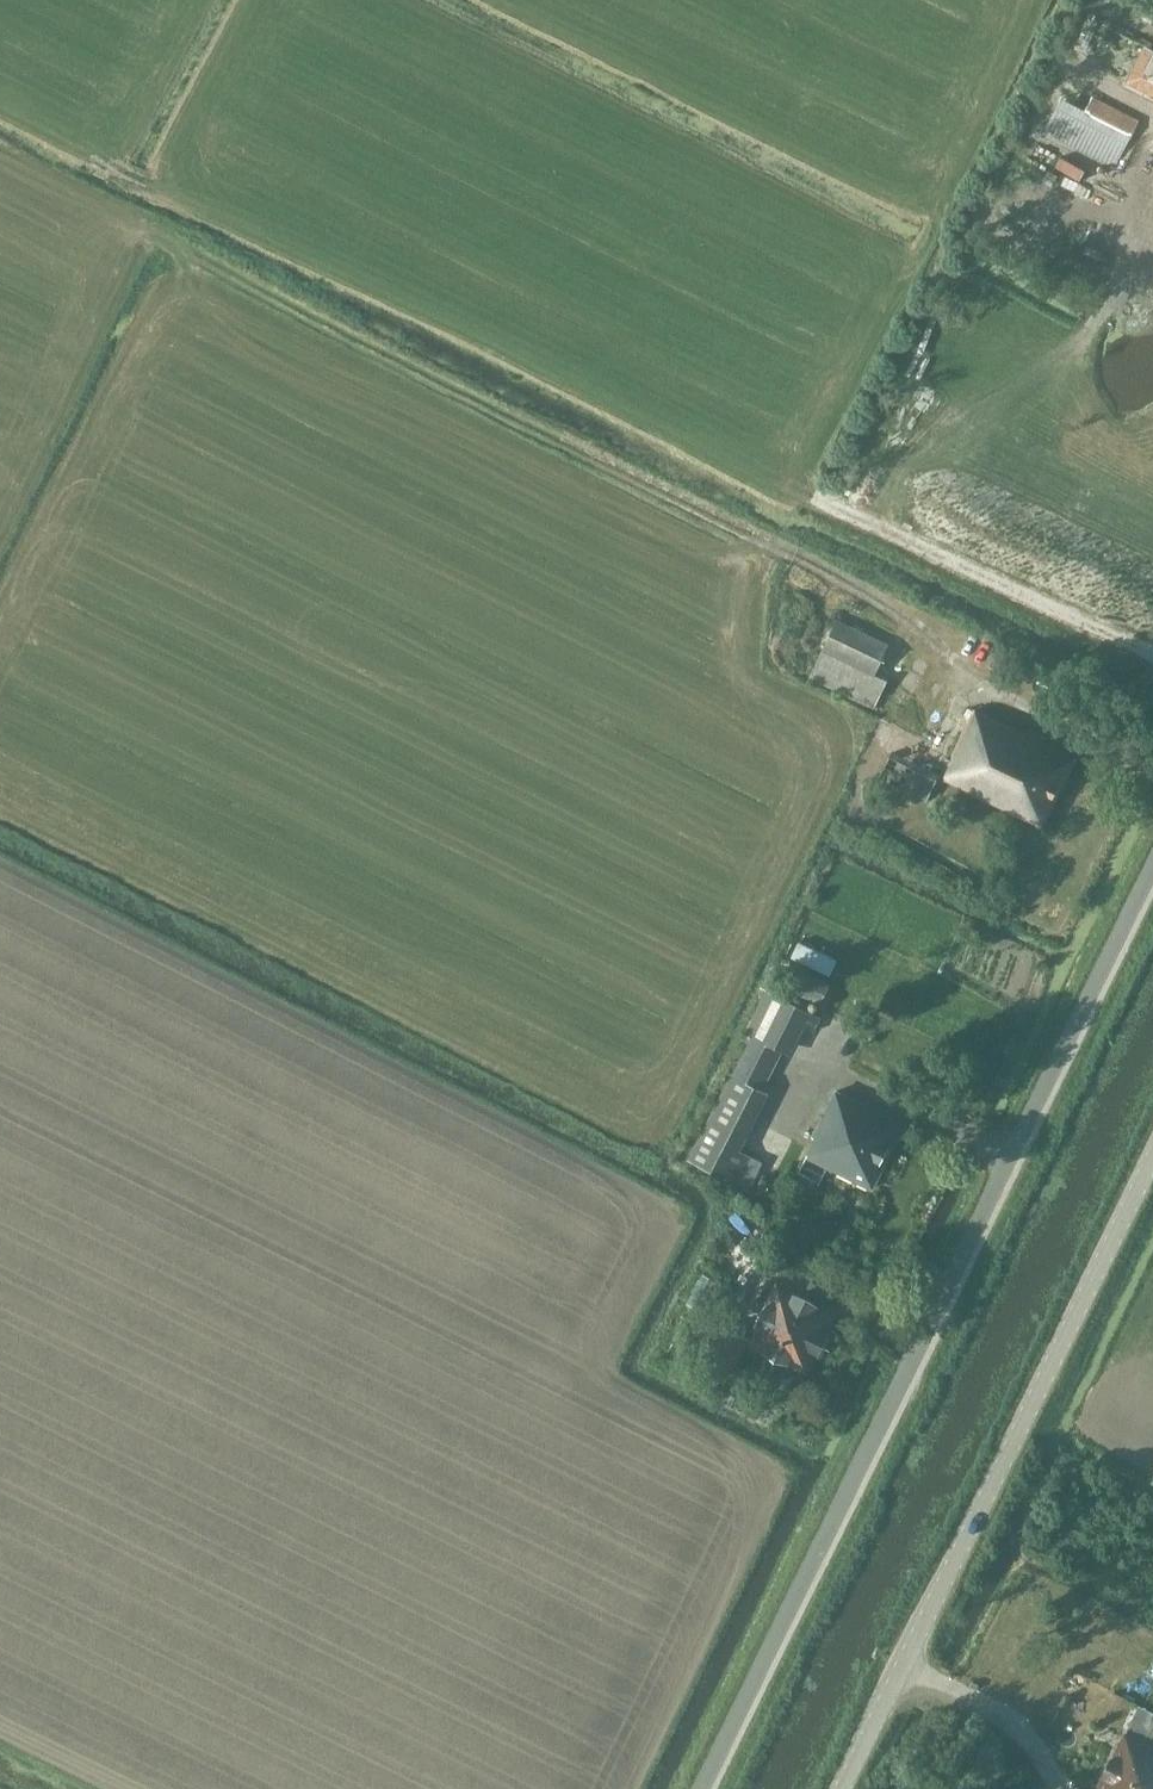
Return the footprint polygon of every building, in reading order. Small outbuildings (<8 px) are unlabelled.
[(1127,81),(1152,94),(1152,50),(1144,46),(1127,81)] [(887,681),(875,675),(889,645),(836,619),(808,678),(874,709),(887,681)] [(941,775),(942,780),(1041,828),(1075,757),(973,709),(941,775)] [(891,752),(878,779),(926,803),(939,776),(891,752)] [(809,975),(799,996),(821,1006),(831,985),(809,975)] [(740,1151),(769,1093),(763,1091),(782,1052),(790,1057),(804,1028),(814,1032),(820,1018),(760,987),(754,998),(761,1002),(745,1034),(749,1037),(686,1161),(748,1189),(762,1161),(740,1151)] [(814,1138),(806,1155),(871,1188),(904,1125),(834,1091),(811,1137),(814,1138)] [(836,1313),(774,1280),(752,1323),(757,1326),(746,1345),(806,1372),(836,1313)] [(716,1322),(698,1357),(730,1373),(747,1339),(716,1322)] [(1145,1738),(1126,1728),(1095,1788),(1152,1788),(1152,1721),(1145,1738)]
